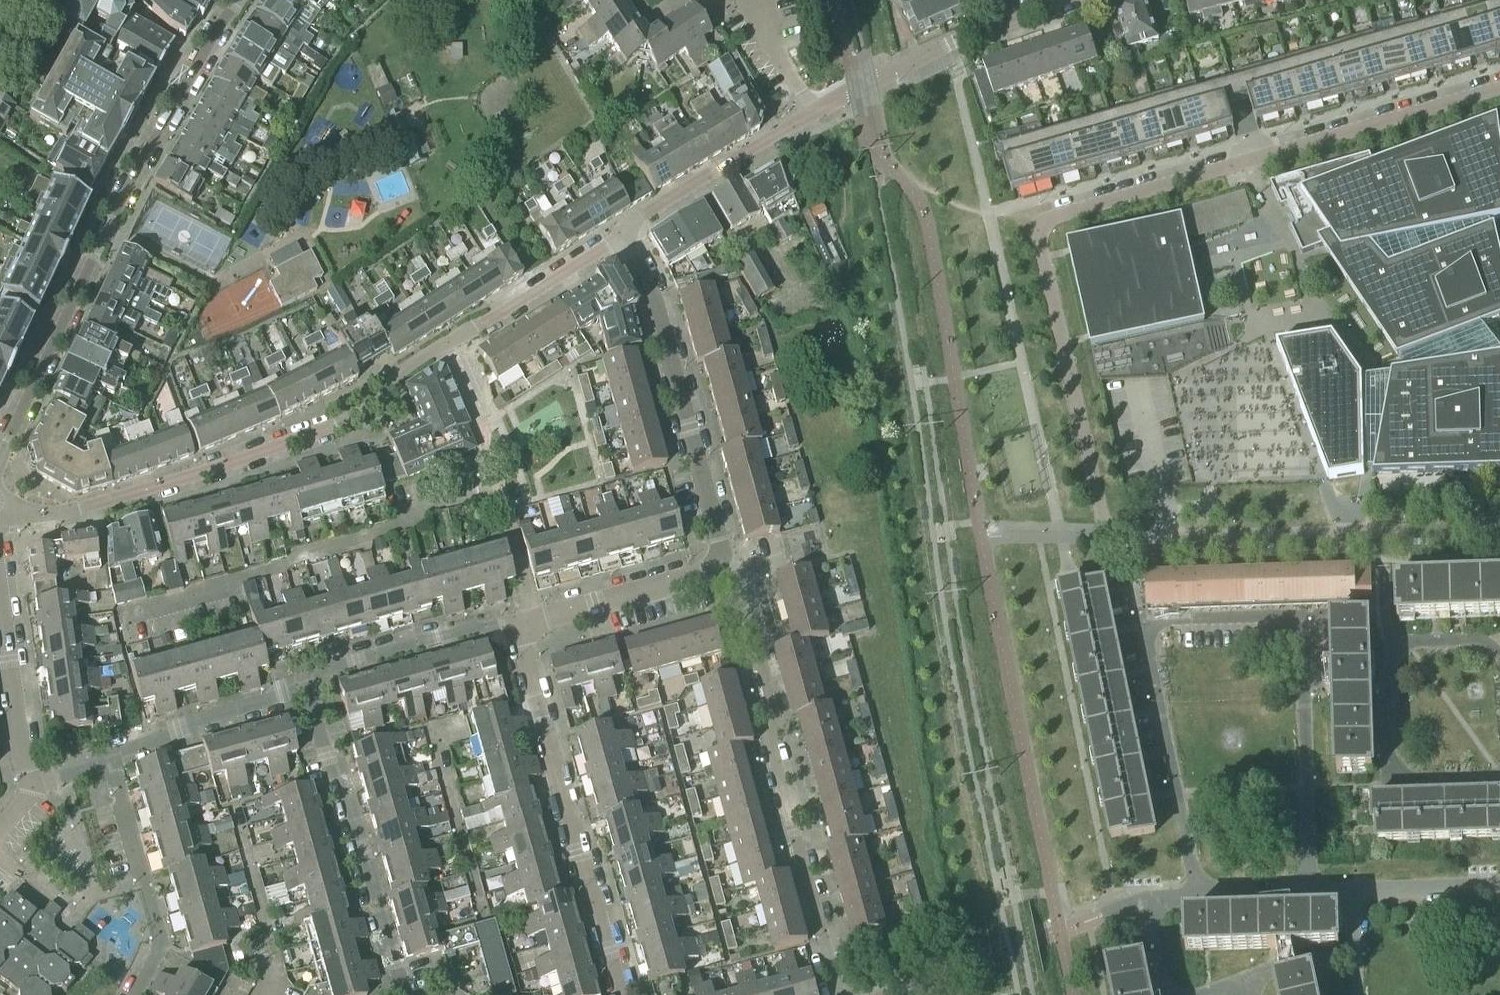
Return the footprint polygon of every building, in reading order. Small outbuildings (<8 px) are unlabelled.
[(2,10),(14,15),(20,0),(0,0),(0,15),(2,10)] [(94,49),(152,81),(153,80),(153,79),(156,73),(157,73),(158,71),(161,66),(165,59),(168,55),(167,55),(169,52),(168,52),(172,46),(174,43),(173,43),(174,42),(173,41),(171,41),(129,18),(132,13),(128,0),(65,0),(55,18),(83,33),(86,27),(102,36),(94,49)] [(151,11),(167,28),(176,33),(176,34),(177,35),(178,34),(179,34),(185,38),(196,18),(187,12),(177,6),(168,0),(159,0),(151,11)] [(177,6),(187,12),(196,18),(206,0),(180,0),(177,6)] [(253,15),(303,47),(308,50),(314,41),(305,35),(304,37),(291,28),(297,20),(296,20),(296,19),(285,12),(266,0),(264,0),(253,15)] [(285,12),(296,19),(301,12),(313,21),(319,13),(315,10),(301,0),(266,0),(285,12)] [(315,10),(321,3),(319,1),(321,0),(301,0),(315,10)] [(589,10),(604,0),(566,0),(558,5),(564,14),(583,1),(589,10)] [(582,42),(629,9),(623,0),(604,0),(589,10),(595,19),(576,32),(582,42)] [(944,0),(898,0),(915,39),(954,22),(944,0)] [(954,22),(971,15),(964,0),(944,0),(954,22)] [(1117,12),(1128,48),(1119,51),(1124,67),(1141,62),(1136,46),(1158,39),(1146,0),(1132,0),(1115,5),(1117,12)] [(1209,0),(1185,0),(1190,17),(1202,14),(1204,22),(1214,19),(1212,12),(1209,0)] [(1212,12),(1214,19),(1223,16),(1221,9),(1233,6),(1231,0),(1209,0),(1212,12)] [(1233,6),(1244,3),(1246,10),(1256,8),(1254,0),(1231,0),(1233,6)] [(1483,2),(1499,59),(1499,0),(1489,0),(1483,2)] [(1483,2),(1461,8),(1476,60),(1484,57),(1486,64),(1499,59),(1483,2)] [(692,6),(675,17),(706,65),(714,60),(701,40),(711,34),(692,6)] [(1461,8),(1440,14),(1456,72),(1470,68),(1468,62),(1476,60),(1461,8)] [(607,37),(613,46),(642,28),(629,9),(582,42),(588,50),(607,37)] [(1419,20),(1418,21),(1433,72),(1441,70),(1442,76),(1456,72),(1440,14),(1438,15),(1440,22),(1421,27),(1419,20)] [(244,29),(243,31),(293,61),(303,47),(253,15),(244,29)] [(675,17),(656,29),(675,58),(683,52),(696,72),(706,65),(675,17)] [(1418,21),(1396,27),(1412,85),(1426,81),(1425,75),(1433,72),(1418,21)] [(1254,30),(1257,40),(1278,34),(1275,24),(1254,30)] [(1375,33),(1374,33),(1389,85),(1397,83),(1399,89),(1412,85),(1396,27),(1394,27),(1396,34),(1377,40),(1375,33)] [(636,65),(641,66),(647,36),(642,28),(613,46),(620,56),(615,59),(621,67),(632,60),(636,65)] [(1086,28),(1066,36),(1077,68),(1098,61),(1086,28)] [(647,36),(641,66),(646,67),(651,64),(658,75),(667,69),(664,65),(675,58),(656,29),(647,36)] [(243,31),(234,46),(285,75),(289,69),(293,61),(243,31)] [(1374,33),(1352,40),(1369,97),(1383,93),(1381,87),(1389,85),(1374,33)] [(1066,36),(1045,43),(1057,75),(1077,68),(1066,36)] [(29,120),(61,138),(105,164),(106,164),(119,140),(120,140),(126,130),(127,130),(134,118),(133,117),(139,107),(138,106),(152,82),(152,81),(94,49),(76,39),(29,120)] [(1352,40),(1330,46),(1345,98),(1353,95),(1355,102),(1369,97),(1352,40)] [(1045,43),(1024,50),(1036,83),(1057,75),(1045,43)] [(450,45),(450,54),(462,54),(462,45),(450,45)] [(234,46),(225,61),(258,80),(263,72),(280,82),(285,75),(234,46)] [(1330,46),(1308,52),(1324,110),(1338,106),(1336,100),(1345,98),(1330,46)] [(1024,50),(1003,57),(1015,90),(1036,83),(1024,50)] [(1308,52),(1286,59),(1301,110),(1309,108),(1310,114),(1324,110),(1308,52)] [(724,99),(747,138),(759,131),(762,117),(744,87),(726,57),(706,68),(724,99)] [(1015,90),(1003,57),(983,64),(985,70),(973,74),(987,114),(999,110),(995,97),(1015,90)] [(327,62),(319,58),(315,64),(312,68),(320,73),(327,62)] [(1286,59),(1265,65),(1279,114),(1281,123),(1294,119),(1293,113),(1301,110),(1286,59)] [(225,61),(214,79),(265,108),(270,99),(253,89),(258,80),(225,61)] [(1236,81),(1232,82),(1238,102),(1249,99),(1249,100),(1256,122),(1256,123),(1257,123),(1266,120),(1268,127),(1281,123),(1279,114),(1265,65),(1262,65),(1234,74),(1236,81)] [(306,77),(301,85),(309,89),(314,81),(306,77)] [(245,100),(264,109),(265,108),(214,79),(214,80),(203,99),(254,127),(259,119),(241,109),(245,101),(245,100)] [(1232,82),(1198,92),(1213,143),(1226,139),(1225,132),(1234,130),(1226,105),(1238,102),(1232,82)] [(309,89),(301,85),(292,101),(299,105),(309,89)] [(376,92),(382,106),(396,100),(390,86),(376,92)] [(1174,91),(1151,98),(1168,155),(1182,151),(1180,145),(1189,143),(1174,91)] [(1175,91),(1174,91),(1189,143),(1197,140),(1199,147),(1213,143),(1198,92),(1177,98),(1175,91)] [(708,95),(699,100),(728,149),(747,138),(729,109),(720,114),(708,95)] [(4,122),(6,123),(15,107),(0,98),(0,129),(4,122)] [(1151,98),(1130,104),(1144,156),(1153,153),(1154,159),(1168,155),(1151,98)] [(194,115),(227,133),(245,143),(254,127),(203,99),(194,115)] [(701,126),(691,132),(708,161),(728,149),(699,100),(689,106),(701,126)] [(1130,111),(1110,117),(1124,168),(1138,164),(1136,158),(1144,156),(1130,104),(1128,104),(1130,111)] [(397,110),(389,114),(396,133),(410,166),(426,159),(416,133),(408,137),(397,110)] [(291,112),(287,118),(292,121),(295,115),(291,112)] [(194,115),(186,130),(236,158),(241,150),(223,140),(227,133),(194,115)] [(671,117),(659,123),(689,173),(708,161),(691,132),(683,137),(671,117)] [(1110,117),(1088,123),(1101,168),(1109,166),(1110,172),(1124,168),(1110,117)] [(1499,219),(1499,136),(1497,118),(1435,142),(1373,164),(1370,155),(1270,184),(1281,208),(1287,206),(1297,226),(1291,229),(1302,255),(1322,247),(1397,360),(1401,358),(1401,365),(1401,371),(1390,371),(1391,375),(1386,375),(1378,376),(1362,379),(1333,334),(1275,343),(1328,479),(1364,474),(1364,470),(1373,470),(1373,475),(1430,472),(1485,470),(1499,470),(1499,352),(1497,348),(1499,346),(1499,340),(1497,336),(1491,341),(1481,328),(1499,321),(1499,251),(1496,232),(1494,227),(1492,227),(1490,221),(1499,219)] [(653,154),(670,184),(689,173),(659,123),(652,128),(660,141),(650,146),(655,153),(653,154)] [(1088,123),(1066,130),(1081,181),(1094,177),(1093,170),(1101,168),(1088,123)] [(236,158),(186,130),(177,145),(220,170),(225,162),(232,166),(236,158)] [(1066,130),(1044,136),(1057,181),(1065,179),(1067,185),(1081,181),(1066,130)] [(270,155),(279,140),(270,135),(262,150),(270,155)] [(1044,136),(1022,142),(1037,193),(1051,189),(1049,183),(1057,181),(1044,136)] [(105,164),(61,138),(45,165),(54,170),(89,192),(90,191),(90,190),(94,184),(102,171),(101,171),(105,164)] [(670,184),(653,154),(645,159),(633,139),(624,145),(653,194),(670,184)] [(1037,193),(1022,142),(994,150),(999,167),(1004,166),(1012,194),(1021,191),(1023,197),(1037,193)] [(177,145),(166,163),(200,183),(206,172),(221,180),(225,173),(220,170),(177,145)] [(589,165),(594,173),(602,168),(597,160),(589,165)] [(200,183),(166,163),(155,184),(188,203),(200,183)] [(767,174),(762,177),(785,216),(789,213),(792,218),(798,214),(781,169),(776,167),(768,172),(767,174)] [(224,182),(235,188),(239,180),(228,174),(224,182)] [(251,181),(243,177),(240,184),(248,188),(251,181)] [(758,178),(743,186),(760,213),(762,212),(770,224),(785,216),(762,177),(760,178),(758,178)] [(568,178),(560,183),(566,191),(574,186),(568,178)] [(4,383),(6,384),(7,382),(19,356),(19,357),(20,354),(18,353),(32,325),(31,324),(35,315),(37,316),(38,314),(37,314),(47,293),(48,293),(49,291),(48,291),(58,270),(60,271),(69,250),(67,250),(77,228),(79,229),(79,227),(78,227),(88,205),(89,206),(90,204),(83,201),(37,179),(28,199),(38,203),(30,218),(36,221),(12,270),(9,269),(9,268),(8,267),(3,277),(5,277),(8,279),(1,294),(0,293),(0,392),(4,383)] [(599,180),(589,187),(610,221),(629,209),(613,183),(605,188),(599,180)] [(760,213),(743,186),(739,180),(711,196),(732,230),(760,213)] [(624,192),(632,207),(651,195),(642,181),(624,192)] [(566,191),(560,183),(552,189),(558,197),(566,191)] [(583,202),(576,207),(592,232),(610,221),(589,187),(577,194),(583,202)] [(523,207),(533,223),(541,218),(546,225),(538,231),(554,256),(573,244),(552,211),(551,211),(541,195),(523,207)] [(1254,220),(1249,202),(1191,215),(1196,234),(1254,220)] [(563,204),(552,211),(573,244),(592,232),(576,207),(568,212),(563,204)] [(702,204),(684,215),(703,248),(721,237),(702,204)] [(219,210),(214,218),(230,227),(234,219),(219,210)] [(822,210),(804,218),(807,225),(814,222),(825,217),(822,210)] [(684,215),(666,226),(686,258),(703,248),(684,215)] [(1182,216),(1067,242),(1087,333),(1089,341),(1090,348),(1093,347),(1166,331),(1206,322),(1195,273),(1182,216)] [(771,228),(781,244),(792,238),(782,222),(771,228)] [(686,258),(666,226),(648,237),(667,269),(686,258)] [(496,236),(491,227),(482,233),(487,241),(496,236)] [(818,230),(811,233),(826,266),(833,262),(824,243),(818,230)] [(462,246),(453,251),(459,259),(467,254),(462,246)] [(492,248),(482,255),(503,288),(522,277),(506,251),(498,256),(492,248)] [(123,249),(115,266),(168,291),(172,283),(145,270),(149,261),(123,249)] [(459,259),(453,251),(445,256),(451,264),(459,259)] [(269,284),(281,309),(317,291),(313,282),(323,277),(311,253),(298,259),(300,263),(294,266),(292,262),(275,271),(279,279),(269,284)] [(476,270),(469,274),(485,300),(503,288),(482,255),(471,262),(476,270)] [(737,266),(757,301),(774,291),(755,256),(737,266)] [(599,321),(600,328),(607,355),(641,346),(632,309),(637,306),(614,265),(595,277),(597,281),(559,305),(575,331),(577,330),(579,333),(583,331),(599,321)] [(115,266),(107,283),(149,302),(153,295),(164,300),(168,291),(115,266)] [(425,269),(417,274),(422,282),(430,277),(425,269)] [(725,269),(717,271),(719,279),(727,277),(725,269)] [(456,271),(445,278),(467,312),(485,300),(469,274),(461,279),(456,271)] [(717,271),(697,277),(699,284),(719,279),(717,271)] [(422,282),(417,274),(409,279),(414,288),(422,282)] [(699,284),(697,277),(673,283),(677,291),(699,284)] [(439,293),(432,298),(449,323),(467,312),(445,278),(434,285),(439,293)] [(107,283),(99,300),(141,319),(156,326),(165,309),(149,302),(107,283)] [(326,292),(340,314),(351,306),(337,284),(326,292)] [(678,296),(685,320),(719,311),(712,287),(678,296)] [(734,293),(741,305),(750,301),(743,289),(734,293)] [(389,292),(381,297),(386,306),(394,300),(389,292)] [(420,294),(409,301),(430,335),(449,323),(432,298),(425,302),(420,294)] [(386,306),(381,297),(373,302),(378,311),(386,306)] [(99,300),(91,315),(118,328),(122,319),(138,327),(141,319),(99,300)] [(403,316),(395,321),(411,347),(430,335),(409,301),(398,308),(403,316)] [(750,301),(741,305),(748,317),(757,313),(750,301)] [(556,302),(537,314),(556,343),(575,331),(559,305),(556,302)] [(685,320),(690,341),(724,332),(719,311),(685,320)] [(537,314),(517,327),(535,356),(556,343),(537,314)] [(91,315),(83,332),(130,353),(138,357),(142,349),(114,335),(118,328),(91,315)] [(356,315),(340,324),(365,366),(389,352),(373,327),(369,329),(356,315)] [(372,325),(373,327),(389,352),(393,359),(411,347),(395,321),(388,326),(383,318),(372,325)] [(337,341),(339,344),(353,372),(355,372),(365,366),(340,324),(329,331),(338,340),(337,341)] [(517,327),(497,339),(516,369),(535,356),(517,327)] [(756,332),(760,345),(769,343),(765,329),(756,332)] [(162,347),(171,351),(178,335),(169,331),(162,347)] [(83,332),(76,348),(121,369),(122,370),(130,353),(83,332)] [(690,341),(696,361),(730,353),(724,332),(690,341)] [(319,334),(311,338),(315,347),(324,342),(319,334)] [(315,347),(311,338),(302,342),(307,351),(315,347)] [(516,369),(497,339),(477,352),(496,381),(516,369)] [(769,343),(760,345),(763,359),(772,356),(769,343)] [(331,359),(323,363),(338,390),(357,380),(353,372),(339,344),(327,350),(331,359)] [(589,349),(586,344),(574,352),(579,360),(591,352),(589,349)] [(68,364),(117,387),(121,388),(124,379),(118,376),(121,369),(76,348),(68,364)] [(703,363),(708,384),(742,374),(736,352),(730,353),(696,361),(697,365),(703,363)] [(281,353),(272,358),(277,366),(285,362),(281,353)] [(602,362),(608,385),(642,375),(635,353),(602,362)] [(277,366),(272,358),(264,362),(268,370),(277,366)] [(312,358),(300,364),(319,399),(338,390),(323,363),(316,367),(312,358)] [(556,363),(544,370),(549,378),(561,371),(556,363)] [(62,377),(60,381),(100,400),(104,391),(113,395),(117,387),(68,364),(66,368),(63,369),(61,374),(62,377)] [(293,379),(285,383),(299,409),(319,399),(300,364),(288,370),(293,379)] [(250,379),(241,383),(248,400),(260,428),(280,419),(263,383),(262,383),(255,366),(246,370),(250,379)] [(406,387),(420,420),(459,404),(445,371),(444,370),(438,368),(437,368),(436,368),(422,377),(416,381),(407,386),(406,387)] [(246,370),(237,374),(241,383),(250,379),(246,370)] [(549,378),(544,370),(525,382),(530,390),(549,378)] [(241,383),(237,374),(228,378),(232,387),(241,383)] [(708,384),(714,406),(748,397),(742,374),(708,384)] [(608,385),(614,407),(648,397),(642,375),(608,385)] [(768,377),(772,391),(781,388),(777,375),(768,377)] [(577,379),(581,392),(590,390),(586,376),(577,379)] [(275,377),(263,383),(280,419),(299,409),(285,383),(279,386),(275,377)] [(60,381),(50,403),(74,411),(75,408),(82,411),(82,413),(93,417),(97,407),(108,412),(111,405),(100,400),(60,381)] [(206,387),(197,391),(201,399),(210,396),(206,387)] [(781,388),(772,391),(776,404),(785,401),(781,388)] [(590,390),(581,392),(585,405),(593,403),(590,390)] [(201,399),(197,391),(188,394),(192,403),(201,399)] [(236,394),(224,399),(240,436),(260,428),(248,400),(240,403),(236,394)] [(505,395),(492,403),(497,411),(510,403),(505,395)] [(131,405),(142,410),(146,401),(135,396),(131,405)] [(614,407),(620,429),(654,419),(648,397),(614,407)] [(714,406),(721,429),(755,420),(748,397),(714,406)] [(196,445),(199,453),(219,445),(208,417),(204,408),(201,399),(192,403),(189,405),(192,413),(185,416),(184,416),(196,445)] [(216,414),(208,417),(219,445),(240,436),(224,399),(212,404),(216,414)] [(29,445),(33,460),(71,449),(76,440),(77,441),(85,425),(70,418),(74,411),(50,403),(49,405),(49,407),(29,445)] [(420,420),(421,423),(439,465),(475,450),(466,428),(469,427),(459,404),(420,420)] [(596,411),(587,414),(589,423),(598,420),(596,411)] [(160,427),(162,435),(173,463),(194,456),(178,412),(165,417),(168,424),(160,427)] [(620,429),(626,451),(660,442),(654,419),(620,429)] [(589,423),(593,436),(602,433),(598,420),(589,423)] [(720,451),(721,452),(755,444),(761,442),(755,420),(721,429),(726,449),(720,451)] [(781,423),(785,436),(794,434),(790,420),(781,423)] [(122,426),(124,432),(130,447),(121,450),(132,478),(152,471),(136,427),(139,426),(137,421),(122,426)] [(149,423),(136,427),(152,471),(173,463),(162,435),(154,438),(149,423)] [(396,457),(374,463),(381,486),(406,479),(439,465),(421,423),(388,438),(396,457)] [(95,436),(99,448),(111,486),(132,478),(121,450),(115,452),(107,431),(95,436)] [(602,433),(593,436),(597,449),(606,447),(602,433)] [(794,434),(785,436),(788,450),(797,447),(794,434)] [(660,442),(626,451),(632,474),(666,465),(660,442)] [(721,452),(727,475),(761,465),(755,444),(721,452)] [(71,449),(33,460),(37,475),(76,496),(111,486),(99,448),(85,452),(85,453),(81,454),(71,449)] [(357,449),(348,451),(364,507),(385,502),(381,486),(374,463),(374,461),(362,465),(357,449)] [(343,470),(331,473),(343,513),(364,507),(348,451),(338,454),(343,470)] [(315,460),(306,463),(323,518),(343,513),(331,473),(320,476),(315,460)] [(301,481),(290,485),(301,525),(306,524),(306,523),(323,518),(306,463),(297,465),(301,481)] [(792,465),(796,479),(805,476),(801,463),(792,465)] [(610,465),(602,467),(605,481),(614,479),(610,465)] [(727,475),(733,496),(767,487),(761,465),(727,475)] [(805,476),(796,479),(800,492),(809,490),(805,476)] [(289,480),(266,486),(276,521),(288,517),(293,533),(303,531),(301,525),(290,485),(289,480)] [(652,480),(644,482),(646,491),(654,489),(652,480)] [(266,486),(246,492),(260,542),(269,540),(265,524),(276,521),(266,486)] [(733,496),(739,520),(773,511),(767,487),(733,496)] [(246,492),(225,498),(235,531),(247,528),(251,545),(260,542),(246,492)] [(655,492),(646,495),(660,546),(682,540),(672,506),(660,509),(655,492)] [(641,514),(630,517),(640,551),(660,546),(646,495),(637,498),(641,514)] [(558,499),(558,500),(561,513),(563,518),(572,515),(567,497),(558,499)] [(225,498),(204,503),(218,554),(228,551),(223,535),(235,531),(225,498)] [(184,509),(193,543),(205,540),(209,556),(209,561),(214,578),(225,576),(218,554),(204,503),(184,509)] [(613,504),(605,506),(619,557),(640,551),(630,517),(618,521),(613,504)] [(600,526),(589,529),(598,563),(619,557),(605,506),(595,509),(600,526)] [(181,546),(193,543),(184,509),(162,515),(175,562),(176,566),(186,563),(181,546)] [(773,511),(739,520),(745,541),(779,532),(773,511)] [(806,514),(810,528),(818,525),(815,511),(806,514)] [(558,537),(547,540),(556,574),(578,568),(563,518),(561,513),(552,515),(558,537)] [(572,515),(563,518),(578,568),(598,563),(589,529),(577,532),(572,515)] [(121,526),(122,530),(130,565),(132,564),(161,556),(154,529),(151,518),(121,526)] [(556,574),(547,540),(535,544),(530,527),(520,530),(534,580),(556,574)] [(130,565),(122,530),(106,534),(108,571),(119,568),(123,585),(136,582),(132,564),(130,565)] [(34,586),(36,602),(58,598),(54,565),(83,561),(84,573),(100,571),(95,536),(60,541),(61,547),(30,551),(28,554),(33,586),(34,586)] [(387,550),(384,539),(373,542),(376,553),(387,550)] [(497,543),(482,547),(497,603),(505,601),(501,585),(514,581),(503,541),(497,543)] [(482,547),(460,553),(471,593),(483,590),(487,606),(497,603),(482,547)] [(253,555),(256,565),(265,562),(262,552),(253,555)] [(370,590),(358,593),(368,627),(389,621),(375,570),(370,553),(361,556),(370,590)] [(460,553),(439,559),(455,615),(464,612),(459,596),(471,593),(460,553)] [(841,561),(847,584),(856,582),(850,558),(841,561)] [(411,578),(399,581),(409,615),(431,609),(430,605),(419,564),(417,559),(407,561),(411,578)] [(439,559),(419,564),(430,605),(441,601),(445,617),(455,615),(439,559)] [(332,581),(332,582),(346,633),(368,627),(358,593),(347,596),(337,561),(327,564),(332,581)] [(160,570),(163,583),(166,594),(182,590),(176,566),(175,562),(158,566),(160,570)] [(383,568),(375,570),(389,621),(409,615),(399,581),(388,585),(383,568)] [(777,578),(784,601),(817,592),(811,569),(790,574),(777,578)] [(1364,569),(1318,571),(1319,603),(1365,601),(1364,569)] [(1318,571),(1273,573),(1274,604),(1319,603),(1318,571)] [(1273,573),(1228,574),(1229,606),(1274,604),(1273,573)] [(1228,574),(1184,575),(1185,607),(1229,606),(1228,574)] [(1185,607),(1184,575),(1147,577),(1148,608),(1185,607)] [(1481,580),(1397,583),(1396,583),(1396,598),(1397,605),(1397,619),(1399,619),(1400,624),(1415,624),(1415,618),(1429,618),(1445,617),(1482,616),(1499,616),(1499,580),(1481,580)] [(136,582),(123,585),(129,603),(144,599),(139,581),(136,582)] [(259,602),(253,582),(243,585),(249,606),(259,602)] [(328,601),(317,604),(326,638),(346,633),(332,582),(324,585),(328,601)] [(856,582),(847,584),(851,598),(860,595),(856,582)] [(1067,623),(1069,631),(1088,627),(1089,631),(1113,626),(1110,613),(1107,596),(1105,585),(1104,583),(1080,588),(1080,584),(1060,588),(1060,589),(1067,623)] [(129,603),(123,585),(111,588),(116,606),(129,603)] [(300,591),(291,594),(305,644),(326,638),(317,604),(305,608),(300,591)] [(784,601),(789,622),(823,612),(817,592),(784,601)] [(35,602),(38,624),(72,619),(71,607),(88,604),(87,596),(87,594),(58,598),(36,602),(35,602)] [(96,603),(95,594),(87,596),(88,604),(96,603)] [(287,613),(275,616),(284,650),(305,644),(291,594),(282,596),(287,613)] [(254,624),(255,629),(264,656),(284,650),(275,616),(263,619),(259,602),(249,606),(250,611),(251,613),(254,624)] [(1369,608),(1335,610),(1337,657),(1328,657),(1329,686),(1336,686),(1339,765),(1379,765),(1372,670),(1377,669),(1377,654),(1371,654),(1369,608)] [(251,613),(250,611),(244,613),(245,614),(248,626),(254,624),(251,613)] [(789,622),(795,642),(828,632),(823,612),(789,622)] [(38,624),(41,645),(92,637),(108,635),(107,627),(99,628),(91,629),(74,631),(72,619),(38,624)] [(716,620),(693,626),(702,660),(725,654),(716,620)] [(869,631),(867,622),(840,629),(842,638),(848,637),(869,631)] [(693,626),(671,633),(680,666),(702,660),(693,626)] [(1075,660),(1077,672),(1097,669),(1097,672),(1121,667),(1118,650),(1115,638),(1113,626),(1089,631),(1088,627),(1069,631),(1075,660)] [(251,631),(235,635),(250,691),(259,689),(255,673),(268,669),(264,656),(255,629),(251,631)] [(774,650),(781,672),(814,663),(811,649),(831,643),(828,632),(795,642),(795,644),(774,650)] [(671,633),(648,639),(658,672),(680,666),(671,633)] [(235,635),(214,641),(225,681),(236,677),(241,694),(250,691),(235,635)] [(41,645),(44,667),(79,662),(77,650),(94,647),(92,637),(41,645)] [(658,672),(648,639),(626,645),(635,679),(658,672)] [(214,641),(193,647),(209,703),(218,700),(213,684),(225,681),(214,641)] [(497,641),(485,644),(491,665),(502,662),(497,641)] [(616,643),(594,648),(608,699),(617,697),(613,680),(625,677),(616,643)] [(479,705),(481,715),(504,710),(508,708),(500,680),(496,681),(491,665),(485,644),(463,650),(472,684),(481,681),(487,703),(479,705)] [(110,648),(111,657),(121,656),(120,647),(110,648)] [(193,647),(173,653),(183,692),(195,689),(199,705),(209,703),(193,647)] [(594,648),(573,654),(583,688),(594,685),(599,702),(608,699),(594,648)] [(461,687),(472,684),(463,650),(444,655),(458,706),(466,703),(461,687)] [(173,653),(152,658),(167,714),(176,712),(172,696),(183,692),(173,653)] [(583,688),(573,654),(551,660),(566,712),(576,710),(571,692),(583,688)] [(448,709),(458,706),(444,655),(422,661),(432,695),(443,692),(448,709)] [(167,714),(152,658),(136,663),(135,663),(130,664),(141,704),(154,701),(158,717),(167,714)] [(431,695),(432,695),(422,661),(401,667),(416,718),(418,725),(427,723),(422,707),(434,704),(431,695)] [(44,667),(47,689),(99,681),(111,679),(127,676),(125,667),(80,674),(79,662),(44,667)] [(847,664),(850,678),(859,675),(855,662),(847,664)] [(781,672),(787,695),(821,686),(814,663),(781,672)] [(714,667),(716,676),(730,672),(728,664),(714,667)] [(406,720),(416,718),(401,667),(381,673),(390,707),(402,703),(406,720)] [(1083,702),(1086,714),(1105,710),(1106,713),(1125,710),(1130,709),(1126,692),(1125,685),(1124,679),(1121,667),(1097,672),(1097,669),(1077,672),(1083,702)] [(378,710),(390,707),(381,673),(360,679),(374,729),(383,727),(378,710)] [(702,684),(708,707),(742,697),(736,675),(702,684)] [(859,675),(850,678),(854,691),(863,689),(859,675)] [(700,685),(699,681),(697,676),(684,680),(686,689),(700,685)] [(109,688),(108,679),(99,681),(100,689),(109,688)] [(365,732),(374,729),(360,679),(338,685),(347,719),(349,718),(360,715),(365,732)] [(47,689),(50,709),(85,704),(83,693),(100,690),(100,689),(99,681),(47,689)] [(787,695),(793,717),(832,706),(832,705),(826,707),(821,686),(787,695)] [(639,712),(661,706),(657,692),(649,694),(650,699),(637,703),(639,712)] [(708,707),(714,729),(748,720),(742,697),(708,707)] [(608,699),(599,702),(598,702),(603,719),(612,716),(608,699)] [(85,704),(50,709),(53,732),(91,727),(92,731),(121,727),(117,700),(106,701),(108,710),(86,713),(85,704)] [(664,710),(667,721),(676,719),(675,716),(680,715),(678,706),(664,710)] [(799,717),(805,737),(838,728),(832,706),(793,717),(793,718),(799,717)] [(859,708),(862,722),(871,720),(868,706),(859,708)] [(1092,744),(1094,756),(1114,752),(1114,756),(1125,753),(1138,751),(1135,734),(1132,720),(1130,709),(1125,710),(1106,713),(1105,710),(1086,714),(1092,744)] [(470,740),(476,763),(516,752),(512,740),(528,735),(524,719),(508,724),(506,716),(504,710),(481,715),(470,718),(473,726),(476,738),(470,740)] [(676,719),(667,721),(670,732),(679,730),(676,719)] [(288,720),(265,726),(280,776),(282,776),(289,774),(284,757),(297,754),(288,720)] [(708,753),(708,755),(754,742),(748,720),(714,729),(720,750),(708,753)] [(871,720),(862,722),(866,735),(875,733),(871,720)] [(577,734),(583,756),(634,742),(632,733),(614,737),(611,725),(577,734)] [(265,726),(245,731),(254,765),(266,762),(271,779),(274,778),(280,776),(265,726)] [(805,737),(811,760),(844,751),(838,728),(805,737)] [(374,729),(365,732),(367,740),(376,737),(374,729)] [(245,731),(224,737),(238,788),(247,785),(243,769),(254,765),(245,731)] [(402,736),(405,745),(413,743),(411,734),(402,736)] [(352,749),(358,771),(392,762),(388,750),(405,746),(405,745),(402,736),(402,735),(352,749)] [(202,743),(204,748),(209,769),(212,777),(224,774),(229,790),(230,790),(233,802),(241,800),(238,790),(238,788),(224,737),(202,743)] [(583,756),(589,777),(623,768),(619,755),(637,751),(634,742),(583,756)] [(708,755),(714,777),(748,768),(742,746),(754,743),(754,742),(708,755)] [(674,749),(678,763),(687,760),(683,747),(674,749)] [(204,748),(176,756),(182,777),(209,769),(204,748)] [(871,753),(874,766),(883,764),(880,750),(871,753)] [(811,760),(817,782),(850,773),(844,751),(811,760)] [(1100,787),(1103,797),(1122,793),(1123,797),(1125,796),(1147,792),(1144,777),(1141,762),(1139,751),(1138,751),(1125,753),(1114,756),(1114,752),(1094,756),(1100,787)] [(476,763),(482,784),(537,768),(535,758),(519,763),(516,752),(476,763)] [(134,767),(140,789),(173,779),(182,777),(176,756),(134,767)] [(687,760),(678,763),(682,776),(691,774),(687,760)] [(358,771),(364,792),(424,776),(421,766),(395,774),(392,762),(358,771)] [(883,764),(874,766),(878,780),(887,777),(883,764)] [(485,799),(487,804),(527,793),(524,781),(540,777),(537,768),(482,784),(486,799),(485,799)] [(595,798),(646,783),(659,780),(656,771),(626,779),(623,768),(589,777),(595,798)] [(714,777),(720,799),(754,789),(748,768),(714,777)] [(364,792),(370,813),(404,805),(400,792),(437,782),(435,773),(424,776),(364,792)] [(817,782),(823,804),(856,795),(850,773),(817,782)] [(274,778),(276,787),(285,785),(282,776),(280,776),(274,778)] [(140,789),(146,810),(196,796),(193,787),(177,792),(173,779),(140,789)] [(655,781),(647,784),(650,795),(659,792),(662,792),(659,781),(655,781)] [(285,785),(276,787),(273,788),(276,796),(293,791),(291,783),(285,785)] [(600,819),(605,818),(639,809),(639,807),(634,808),(631,797),(648,792),(646,783),(595,798),(600,819)] [(281,806),(284,817),(318,808),(312,786),(293,791),(276,796),(262,800),(265,810),(281,806)] [(251,797),(248,788),(238,790),(241,800),(251,797)] [(720,799),(726,821),(760,811),(754,789),(720,799)] [(499,811),(502,822),(537,812),(531,791),(527,793),(487,804),(481,806),(460,812),(463,821),(470,819),(499,811)] [(686,793),(690,807),(699,804),(695,791),(686,793)] [(200,805),(200,807),(213,804),(210,792),(196,796),(199,805),(200,805)] [(1122,793),(1103,797),(1111,839),(1125,836),(1130,835),(1130,838),(1155,833),(1149,803),(1147,792),(1125,796),(1123,797),(1122,793)] [(883,797),(886,810),(895,808),(892,794),(883,797)] [(1458,795),(1459,821),(1462,820),(1463,839),(1499,838),(1499,794),(1488,794),(1458,795)] [(823,804),(829,826),(862,817),(856,795),(823,804)] [(1432,796),(1416,797),(1417,822),(1421,822),(1421,841),(1434,840),(1463,839),(1462,820),(1459,821),(1458,795),(1457,795),(1446,796),(1432,796)] [(146,810),(152,830),(185,821),(182,810),(199,805),(196,796),(146,810)] [(1417,822),(1416,797),(1414,797),(1404,797),(1403,797),(1372,798),(1373,823),(1377,823),(1377,842),(1421,841),(1421,822),(1417,822)] [(699,804),(690,807),(693,820),(702,818),(699,804)] [(370,813),(375,834),(426,820),(423,811),(407,815),(404,805),(370,813)] [(271,834),(274,844),(324,829),(318,808),(284,817),(288,829),(271,834)] [(895,808),(886,810),(890,824),(899,821),(895,808)] [(605,818),(611,839),(663,825),(660,815),(642,820),(639,809),(605,818)] [(227,811),(217,813),(219,824),(206,827),(209,837),(214,836),(219,834),(226,832),(232,830),(227,811)] [(726,821),(732,842),(766,833),(760,811),(726,821)] [(489,839),(492,848),(543,833),(537,812),(502,822),(506,834),(489,839)] [(447,814),(440,816),(428,819),(430,828),(449,823),(447,814)] [(829,849),(868,838),(862,817),(829,826),(834,847),(829,849)] [(375,834),(381,854),(415,845),(412,833),(428,829),(426,820),(375,834)] [(152,830),(158,852),(209,837),(206,827),(188,833),(185,821),(152,830)] [(611,839),(617,860),(651,850),(647,838),(665,833),(663,825),(611,839)] [(293,847),(296,859),(330,849),(324,829),(274,844),(276,852),(293,847)] [(164,873),(168,872),(202,862),(197,863),(194,852),(235,840),(232,830),(226,832),(219,834),(214,836),(209,837),(158,852),(164,873)] [(511,853),(514,865),(549,855),(543,833),(492,848),(494,857),(511,853)] [(732,842),(738,864),(772,855),(766,833),(732,842)] [(698,837),(702,851),(711,848),(707,835),(698,837)] [(829,849),(835,871),(869,862),(863,842),(869,840),(868,838),(829,849)] [(895,841),(898,854),(907,852),(904,838),(895,841)] [(381,854),(386,875),(438,862),(435,852),(418,857),(415,845),(381,854)] [(711,848),(702,851),(705,864),(714,862),(711,848)] [(281,876),(284,884),(335,869),(330,849),(296,859),(299,871),(281,876)] [(617,860),(622,880),(673,866),(670,857),(654,862),(651,850),(617,860)] [(907,852),(898,854),(902,868),(911,865),(907,852)] [(501,881),(504,890),(555,876),(549,855),(514,865),(518,876),(501,881)] [(738,864),(744,886),(790,874),(778,877),(772,855),(738,864)] [(698,859),(685,863),(689,875),(702,871),(698,859)] [(168,872),(174,893),(224,879),(222,870),(205,874),(202,862),(168,872)] [(423,875),(440,871),(438,862),(386,875),(392,896),(388,897),(388,898),(421,888),(422,889),(427,888),(423,875)] [(835,871),(841,894),(875,885),(869,862),(835,871)] [(622,880),(628,901),(662,892),(659,880),(675,875),(673,866),(622,880)] [(335,869),(284,884),(286,894),(304,889),(307,901),(341,891),(335,869)] [(757,885),(762,905),(796,896),(790,874),(744,886),(745,888),(757,885)] [(174,893),(180,914),(213,905),(210,893),(236,886),(233,876),(224,879),(174,893)] [(523,894),(526,906),(561,896),(555,876),(504,890),(506,899),(523,894)] [(710,881),(713,895),(722,892),(719,879),(710,881)] [(907,885),(910,898),(919,896),(916,882),(907,885)] [(388,898),(394,919),(444,904),(442,896),(439,885),(427,888),(422,889),(421,888),(388,898)] [(705,885),(694,887),(699,905),(700,904),(709,902),(710,902),(705,885)] [(841,894),(847,916),(881,906),(875,885),(841,894)] [(468,887),(445,893),(448,902),(470,896),(468,887)] [(670,891),(672,901),(683,898),(681,888),(670,891)] [(347,913),(341,891),(307,901),(311,912),(294,917),(297,927),(303,925),(343,914),(347,913)] [(628,901),(634,922),(684,908),(682,899),(665,903),(662,892),(628,901)] [(722,892),(713,895),(717,908),(726,906),(722,892)] [(523,920),(525,929),(576,915),(570,894),(561,896),(526,906),(527,907),(536,904),(539,915),(523,920)] [(18,994),(50,994),(53,991),(61,990),(66,994),(74,983),(69,979),(68,971),(71,967),(79,966),(84,970),(88,965),(93,960),(88,955),(87,948),(94,938),(79,926),(71,936),(63,937),(55,930),(54,922),(61,912),(51,904),(43,914),(35,914),(11,896),(0,910),(0,980),(18,994)] [(682,899),(684,908),(693,905),(690,896),(682,899)] [(762,905),(768,927),(802,918),(796,896),(762,905)] [(919,896),(910,898),(914,912),(923,909),(919,896)] [(1276,949),(1277,955),(1292,954),(1293,949),(1339,947),(1339,936),(1338,911),(1291,913),(1291,903),(1260,907),(1261,914),(1260,914),(1236,915),(1217,915),(1184,916),(1186,952),(1202,952),(1209,951),(1236,951),(1268,950),(1276,949)] [(394,919),(399,939),(434,929),(431,919),(447,914),(444,904),(394,919)] [(180,914),(185,934),(236,921),(233,911),(217,916),(213,905),(180,914)] [(881,906),(847,916),(853,939),(887,929),(881,906)] [(634,922),(640,943),(674,934),(670,922),(687,917),(684,908),(634,922)] [(305,930),(310,948),(365,931),(362,921),(346,926),(343,914),(303,925),(304,930),(305,930)] [(236,921),(185,934),(190,952),(224,943),(222,934),(238,930),(258,924),(256,915),(236,921)] [(507,948),(508,948),(515,946),(514,943),(531,938),(534,950),(548,946),(582,936),(576,915),(525,929),(513,933),(505,935),(504,936),(507,948)] [(802,918),(768,927),(775,951),(809,942),(802,918)] [(399,939),(406,962),(443,951),(444,956),(478,946),(491,994),(515,994),(495,921),(436,938),(434,929),(399,939)] [(722,925),(725,939),(734,936),(731,923),(722,925)] [(505,935),(513,933),(511,925),(501,928),(504,936),(505,935)] [(313,962),(314,967),(354,956),(351,944),(367,939),(365,931),(310,948),(313,962)] [(640,943),(645,963),(696,949),(710,945),(707,936),(677,945),(674,934),(640,943)] [(526,964),(529,974),(587,957),(582,936),(548,946),(551,957),(526,964)] [(734,936),(725,939),(729,952),(738,950),(734,936)] [(186,974),(217,992),(228,972),(221,948),(225,947),(224,943),(190,952),(193,962),(186,974)] [(645,963),(652,985),(679,978),(686,976),(682,963),(699,958),(696,949),(645,963)] [(227,954),(233,974),(247,970),(242,950),(227,954)] [(738,950),(729,952),(732,962),(740,960),(738,950)] [(316,972),(320,987),(376,971),(374,963),(358,967),(354,956),(314,967),(316,972)] [(556,976),(560,988),(593,979),(587,957),(529,974),(531,983),(556,976)] [(1108,967),(1113,994),(1150,994),(1147,980),(1143,961),(1143,960),(1125,964),(1112,967),(1108,967)] [(786,963),(795,994),(818,994),(813,974),(800,977),(795,961),(786,963)] [(751,963),(741,966),(744,975),(750,994),(773,994),(770,986),(758,989),(754,973),(751,963)] [(770,986),(773,994),(795,994),(786,963),(777,966),(782,982),(770,986)] [(320,987),(323,994),(365,994),(363,986),(379,981),(376,971),(320,987)] [(704,986),(701,977),(699,971),(690,974),(696,994),(706,994),(704,986)] [(155,984),(175,994),(216,994),(217,993),(217,992),(186,974),(181,972),(175,983),(160,975),(155,984)] [(1311,972),(1299,974),(1297,975),(1280,978),(1276,979),(1279,994),(1316,994),(1311,972)] [(737,994),(750,994),(744,975),(735,978),(740,994),(737,994)] [(652,985),(654,994),(674,994),(673,990),(681,988),(679,978),(652,985)] [(593,979),(560,988),(562,994),(598,994),(593,979)] [(155,984),(151,992),(156,994),(175,994),(155,984)] [(712,984),(704,986),(706,994),(715,994),(712,984)] [(320,987),(308,990),(305,994),(323,994),(320,987)]
